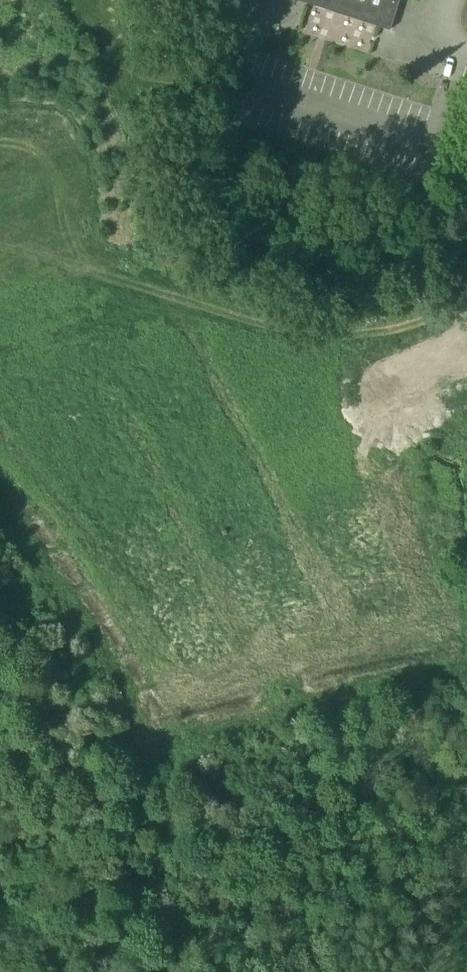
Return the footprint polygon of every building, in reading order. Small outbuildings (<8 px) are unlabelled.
[(307,0),(390,27),(399,0),(305,0),(307,0)]
